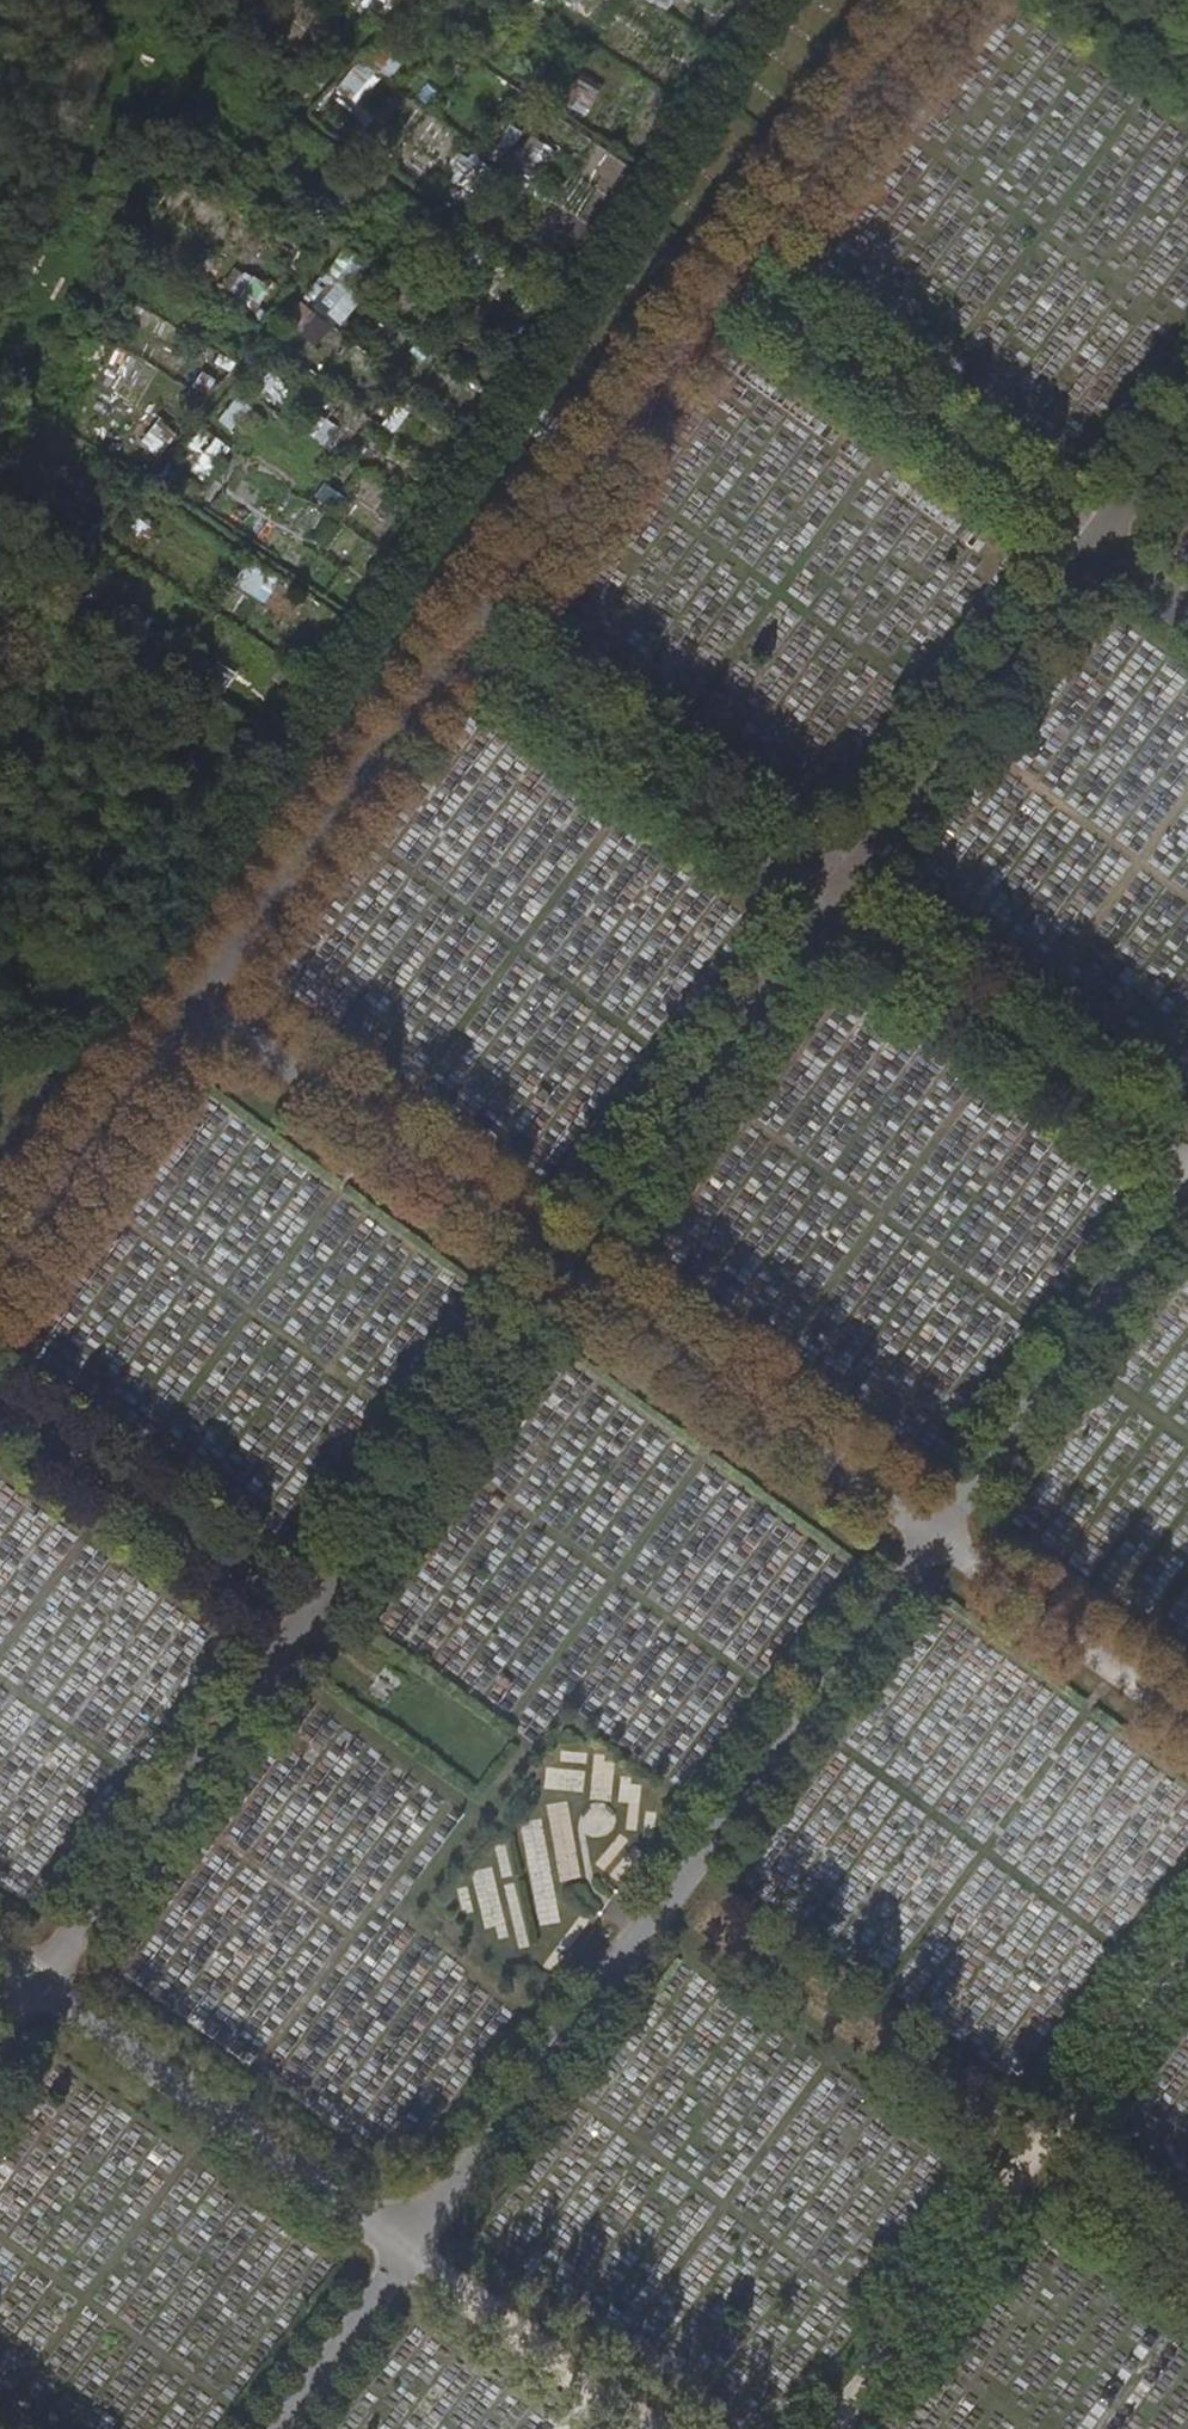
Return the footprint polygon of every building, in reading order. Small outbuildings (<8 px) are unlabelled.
[(663,12),(669,0),(642,0),(663,12)] [(333,89),(353,105),(375,79),(355,62),(333,89)] [(570,78),(556,104),(581,118),(595,92),(570,78)] [(487,159),(525,179),(542,146),(521,135),(504,126),(487,159)] [(353,301),(338,291),(357,262),(335,248),(297,308),(334,331),(353,301)] [(232,266),(219,288),(253,309),(266,287),(232,266)] [(264,377),(255,396),(278,406),(286,387),(264,377)] [(227,396),(212,426),(231,435),(246,406),(227,396)] [(307,415),(297,433),(328,451),(338,433),(307,415)] [(135,444),(153,459),(174,434),(156,419),(135,444)] [(189,430),(174,470),(206,482),(221,442),(189,430)] [(319,484),(309,497),(333,515),(343,501),(319,484)] [(240,567),(228,586),(260,604),(271,585),(240,567)] [(203,678),(222,691),(233,675),(213,662),(203,678)] [(457,833),(515,835),(517,781),(446,779),(445,810),(485,812),(485,823),(458,822),(457,833)]
